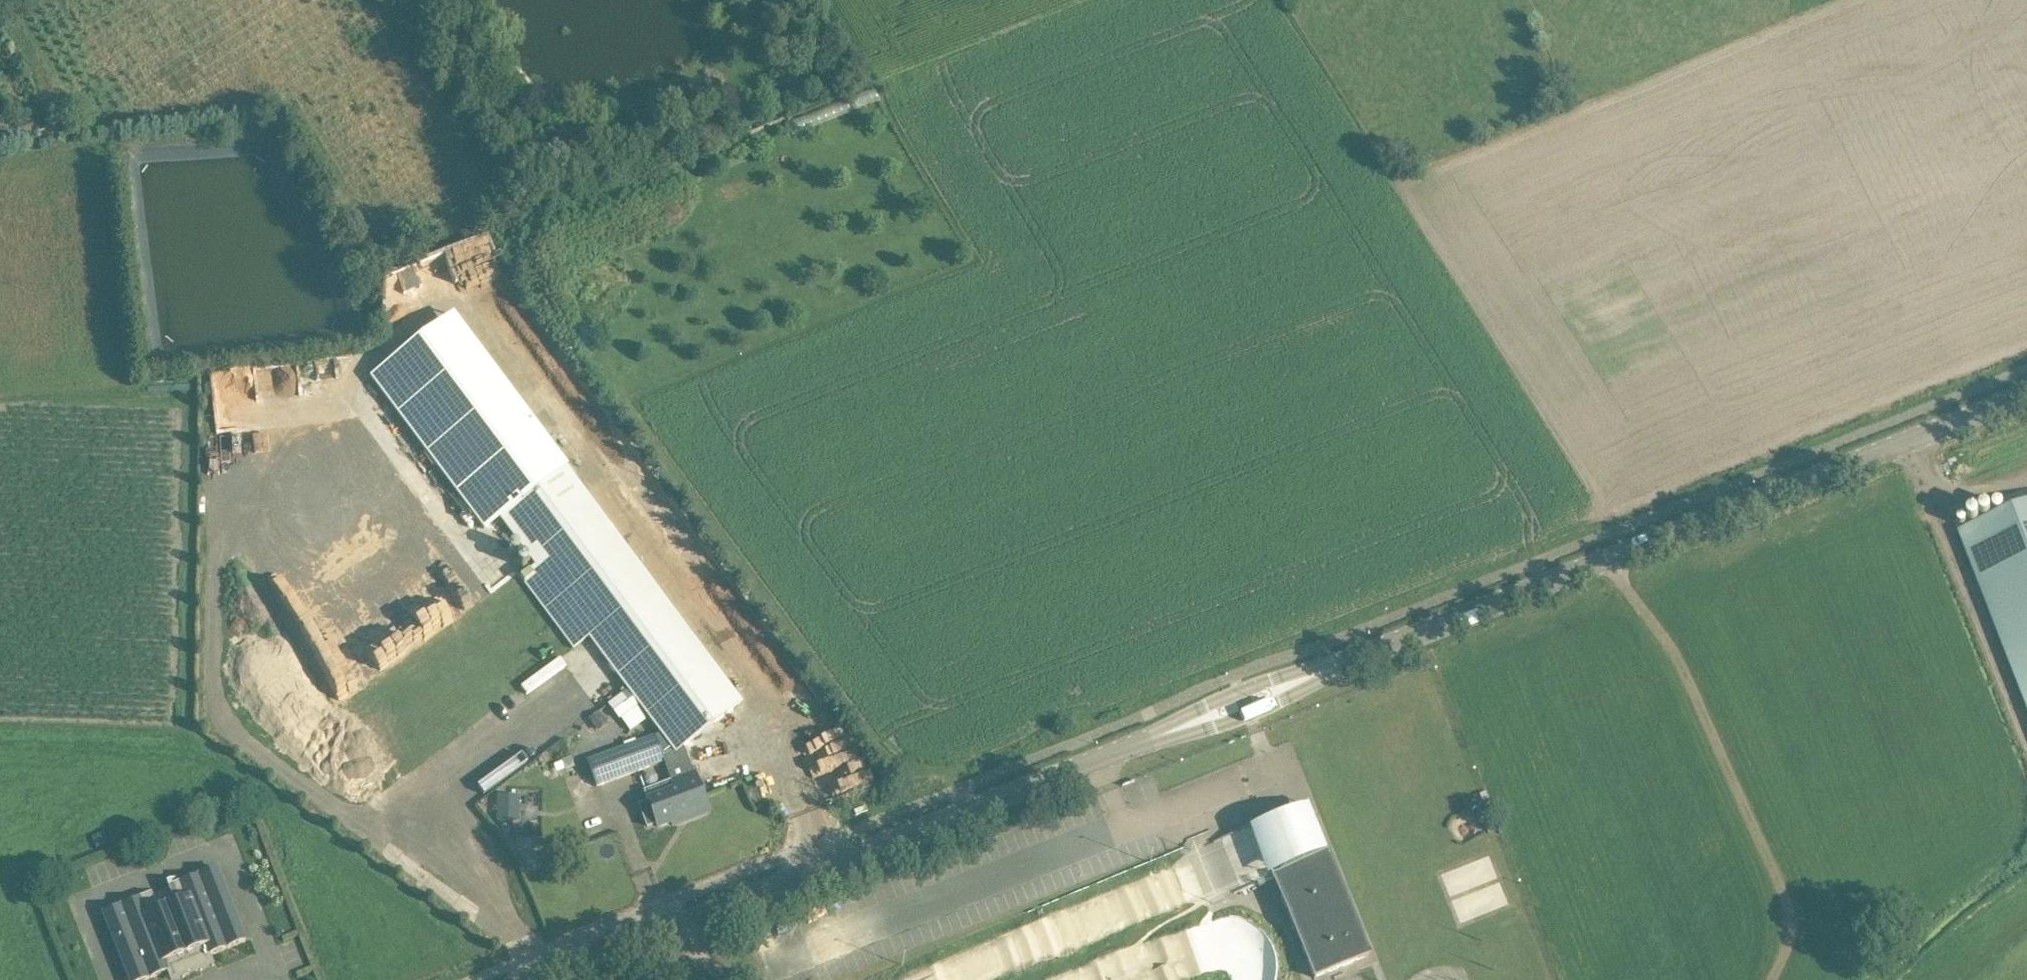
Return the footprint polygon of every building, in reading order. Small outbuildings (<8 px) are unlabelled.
[(455,272),(472,269),(472,264),(493,261),(491,243),(451,249),(455,272)] [(730,687),(586,492),(473,341),(405,391),(421,412),(405,424),(483,529),(500,518),(519,542),(537,566),(520,579),(532,595),(572,648),(589,635),(629,688),(607,704),(618,721),(621,719),(631,732),(647,720),(638,708),(641,705),(663,733),(656,736),(587,761),(597,787),(665,761),(672,780),(644,791),(649,801),(659,827),(681,819),(683,822),(709,813),(684,747),(742,703),(730,687)] [(1960,535),(2026,708),(2026,509),(1960,535)] [(608,724),(599,711),(588,718),(597,732),(608,724)] [(525,753),(480,785),(486,794),(532,762),(525,753)] [(498,794),(498,820),(521,820),(521,794),(498,794)] [(1273,877),(1284,872),(1263,822),(1213,842),(1234,894),(1274,878),(1273,877)] [(1369,957),(1335,873),(1327,855),(1284,872),(1273,877),(1274,878),(1314,979),(1369,957)] [(239,923),(217,868),(181,882),(168,887),(173,898),(156,905),(152,893),(139,898),(139,899),(103,913),(130,979),(147,979),(168,972),(171,979),(213,963),(210,956),(246,941),(239,923)]
